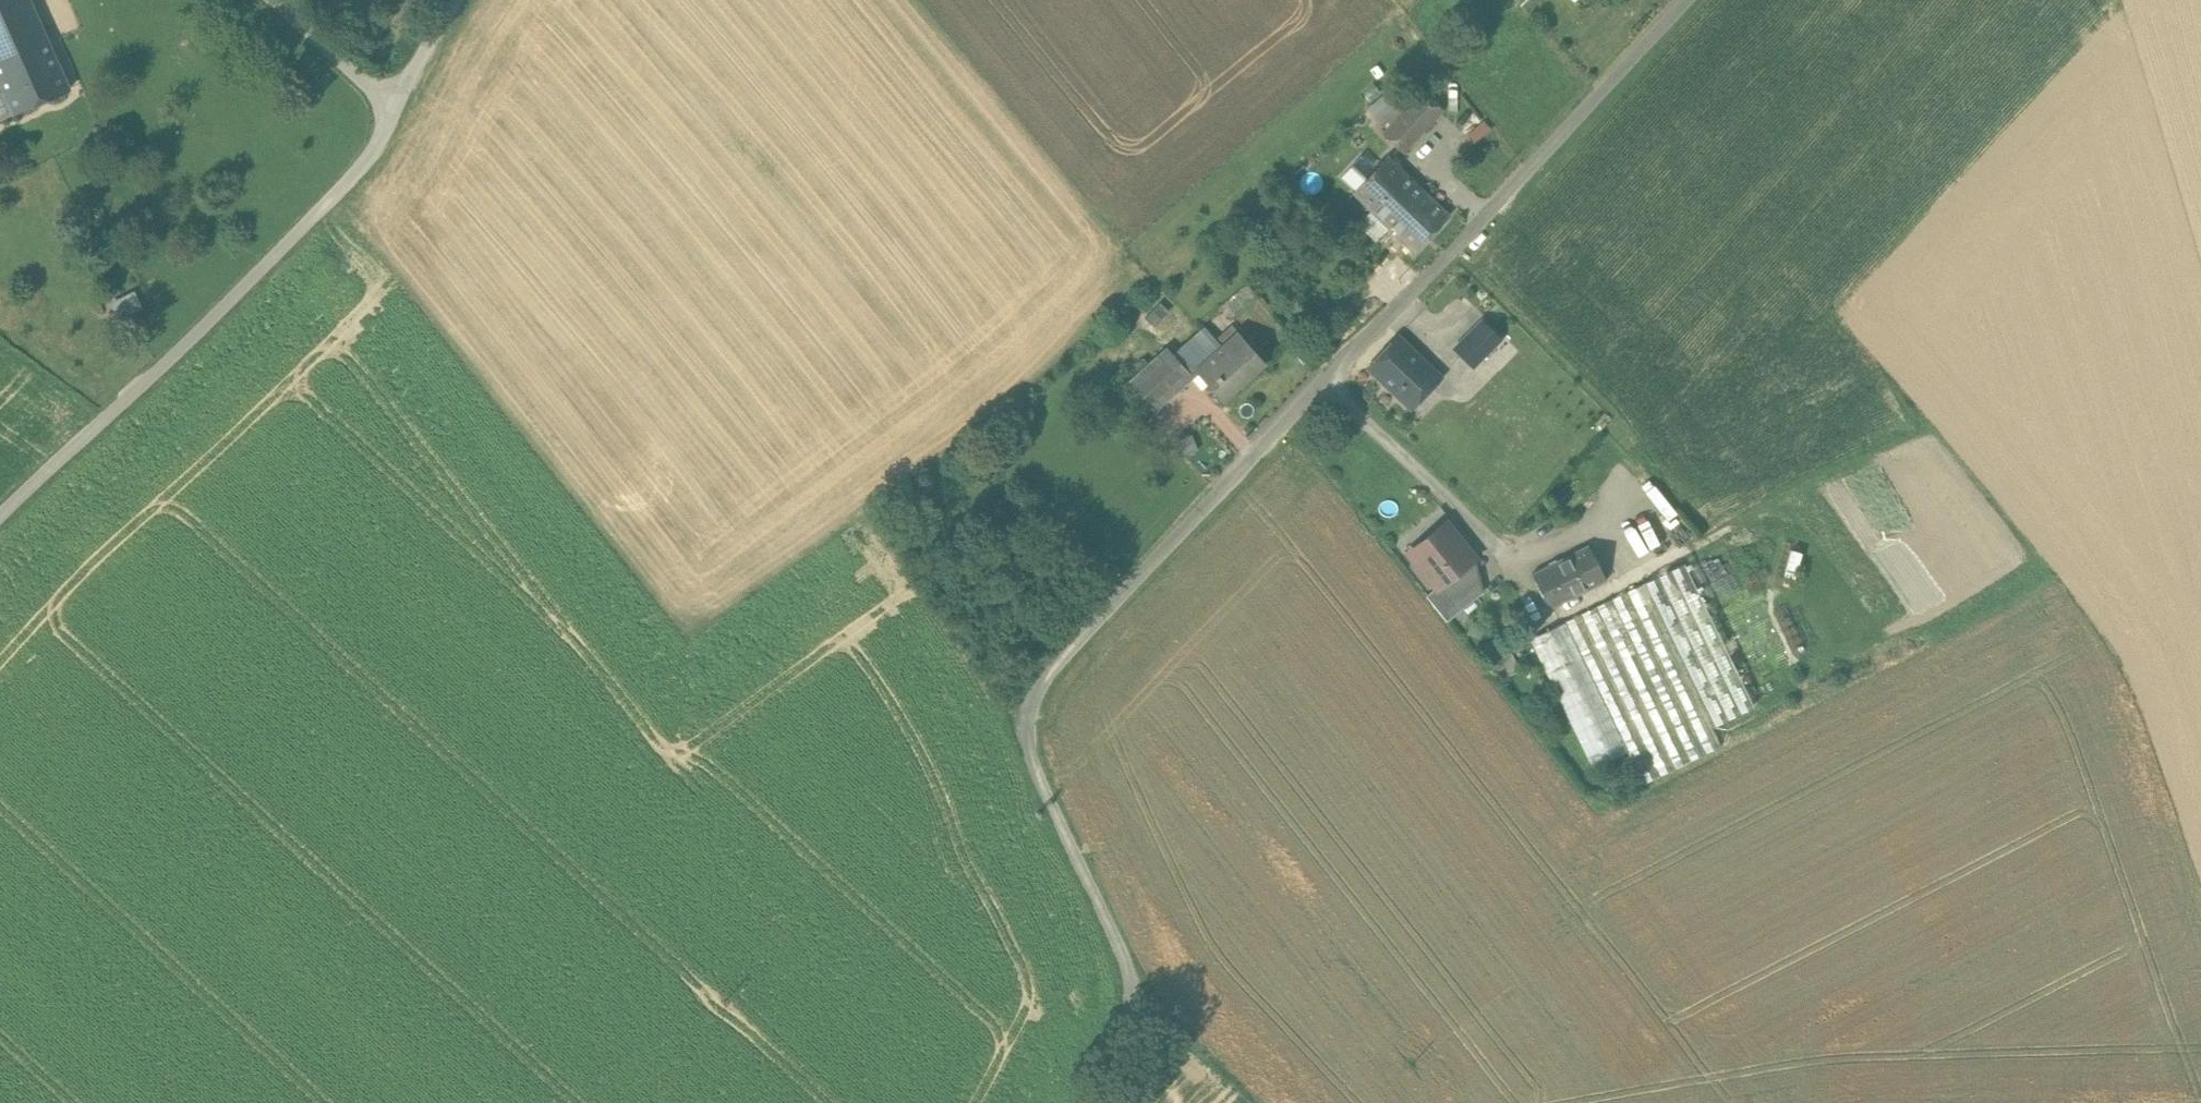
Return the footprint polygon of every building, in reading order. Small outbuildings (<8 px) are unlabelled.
[(41,22),(31,0),(0,0),(0,41),(41,22)] [(0,41),(0,82),(4,92),(14,113),(70,88),(41,22),(0,41)] [(1422,91),(1383,133),(1404,152),(1443,110),(1422,91)] [(4,92),(0,94),(0,119),(14,113),(4,92)] [(1387,93),(1369,108),(1380,120),(1397,106),(1387,93)] [(1490,129),(1483,120),(1467,133),(1474,142),(1490,129)] [(1450,215),(1388,156),(1353,193),(1371,211),(1360,223),(1380,241),(1391,230),(1414,252),(1450,215)] [(1246,285),(1220,307),(1231,320),(1257,297),(1246,285)] [(120,319),(145,306),(136,288),(111,301),(120,319)] [(1501,339),(1482,321),(1455,348),(1473,367),(1501,339)] [(1197,370),(1224,347),(1206,327),(1175,354),(1194,376),(1199,372),(1197,370)] [(1197,370),(1199,372),(1203,368),(1214,381),(1210,385),(1223,400),(1266,363),(1240,333),(1224,347),(1197,370)] [(1441,377),(1398,336),(1368,368),(1411,409),(1441,377)] [(1169,347),(1125,387),(1150,415),(1194,376),(1175,354),(1169,347)] [(1446,523),(1409,552),(1436,587),(1437,588),(1464,567),(1475,558),(1446,523)] [(1589,545),(1532,574),(1550,609),(1606,580),(1589,545)] [(1754,705),(1684,563),(1643,584),(1712,726),(1754,705)] [(1464,567),(1437,588),(1436,587),(1426,595),(1447,621),(1484,592),(1464,567)] [(1643,584),(1566,621),(1629,750),(1645,783),(1722,745),(1712,726),(1643,584)] [(1566,621),(1530,639),(1593,768),(1629,750),(1566,621)]
